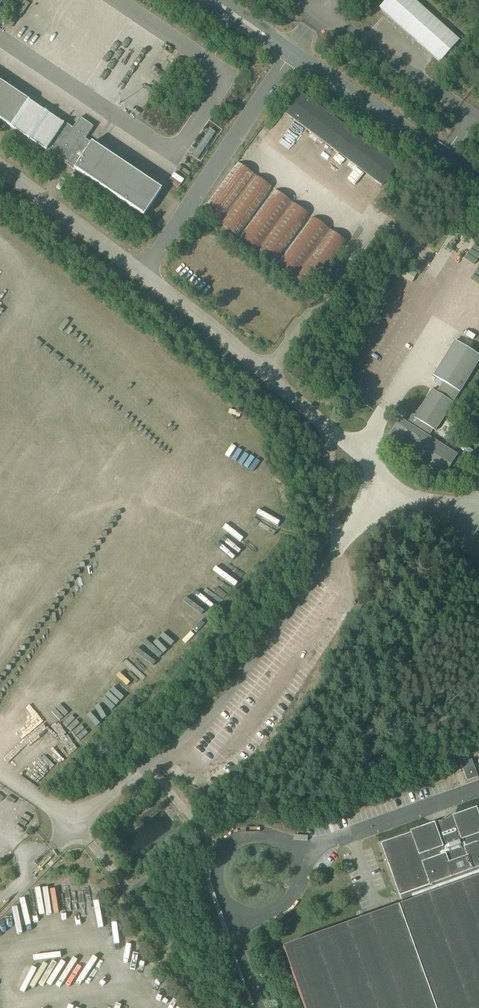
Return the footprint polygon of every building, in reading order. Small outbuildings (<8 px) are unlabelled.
[(440,63),(460,41),(414,0),(387,0),(379,9),(440,63)] [(0,120),(4,123),(12,128),(14,129),(17,132),(39,147),(43,149),(46,151),(60,160),(79,173),(144,216),(152,204),(154,201),(161,190),(92,143),(91,144),(85,140),(94,127),(80,118),(72,130),(71,130),(63,125),(64,125),(0,82),(0,120)] [(289,109),(285,113),(285,114),(383,187),(398,167),(301,93),(289,109)] [(192,156),(197,160),(198,158),(216,133),(210,129),(196,150),(194,149),(192,153),(193,154),(192,156)] [(273,189),(237,163),(202,211),(206,214),(238,237),(273,189)] [(240,238),(275,264),(310,216),(274,190),(240,238)] [(313,291),(347,243),(312,217),(277,265),(313,291)] [(436,393),(431,390),(415,416),(413,415),(407,424),(400,420),(386,441),(445,477),(458,455),(429,437),(433,431),(436,432),(454,404),(453,403),(459,393),(460,393),(478,362),(478,356),(455,341),(433,376),(443,383),(436,393)] [(467,572),(477,581),(478,579),(478,574),(472,567),(467,572)] [(476,772),(475,769),(471,760),(461,764),(467,781),(478,777),(476,772)] [(475,810),(454,818),(452,815),(451,816),(450,817),(448,819),(447,820),(446,821),(445,821),(443,822),(442,822),(439,823),(437,823),(435,823),(434,823),(432,822),(432,825),(411,833),(402,837),(402,836),(380,844),(388,866),(392,875),(391,875),(399,897),(403,906),(478,880),(478,809),(475,810)] [(403,906),(282,949),(283,950),(304,1007),(478,1007),(478,880),(403,906)]
